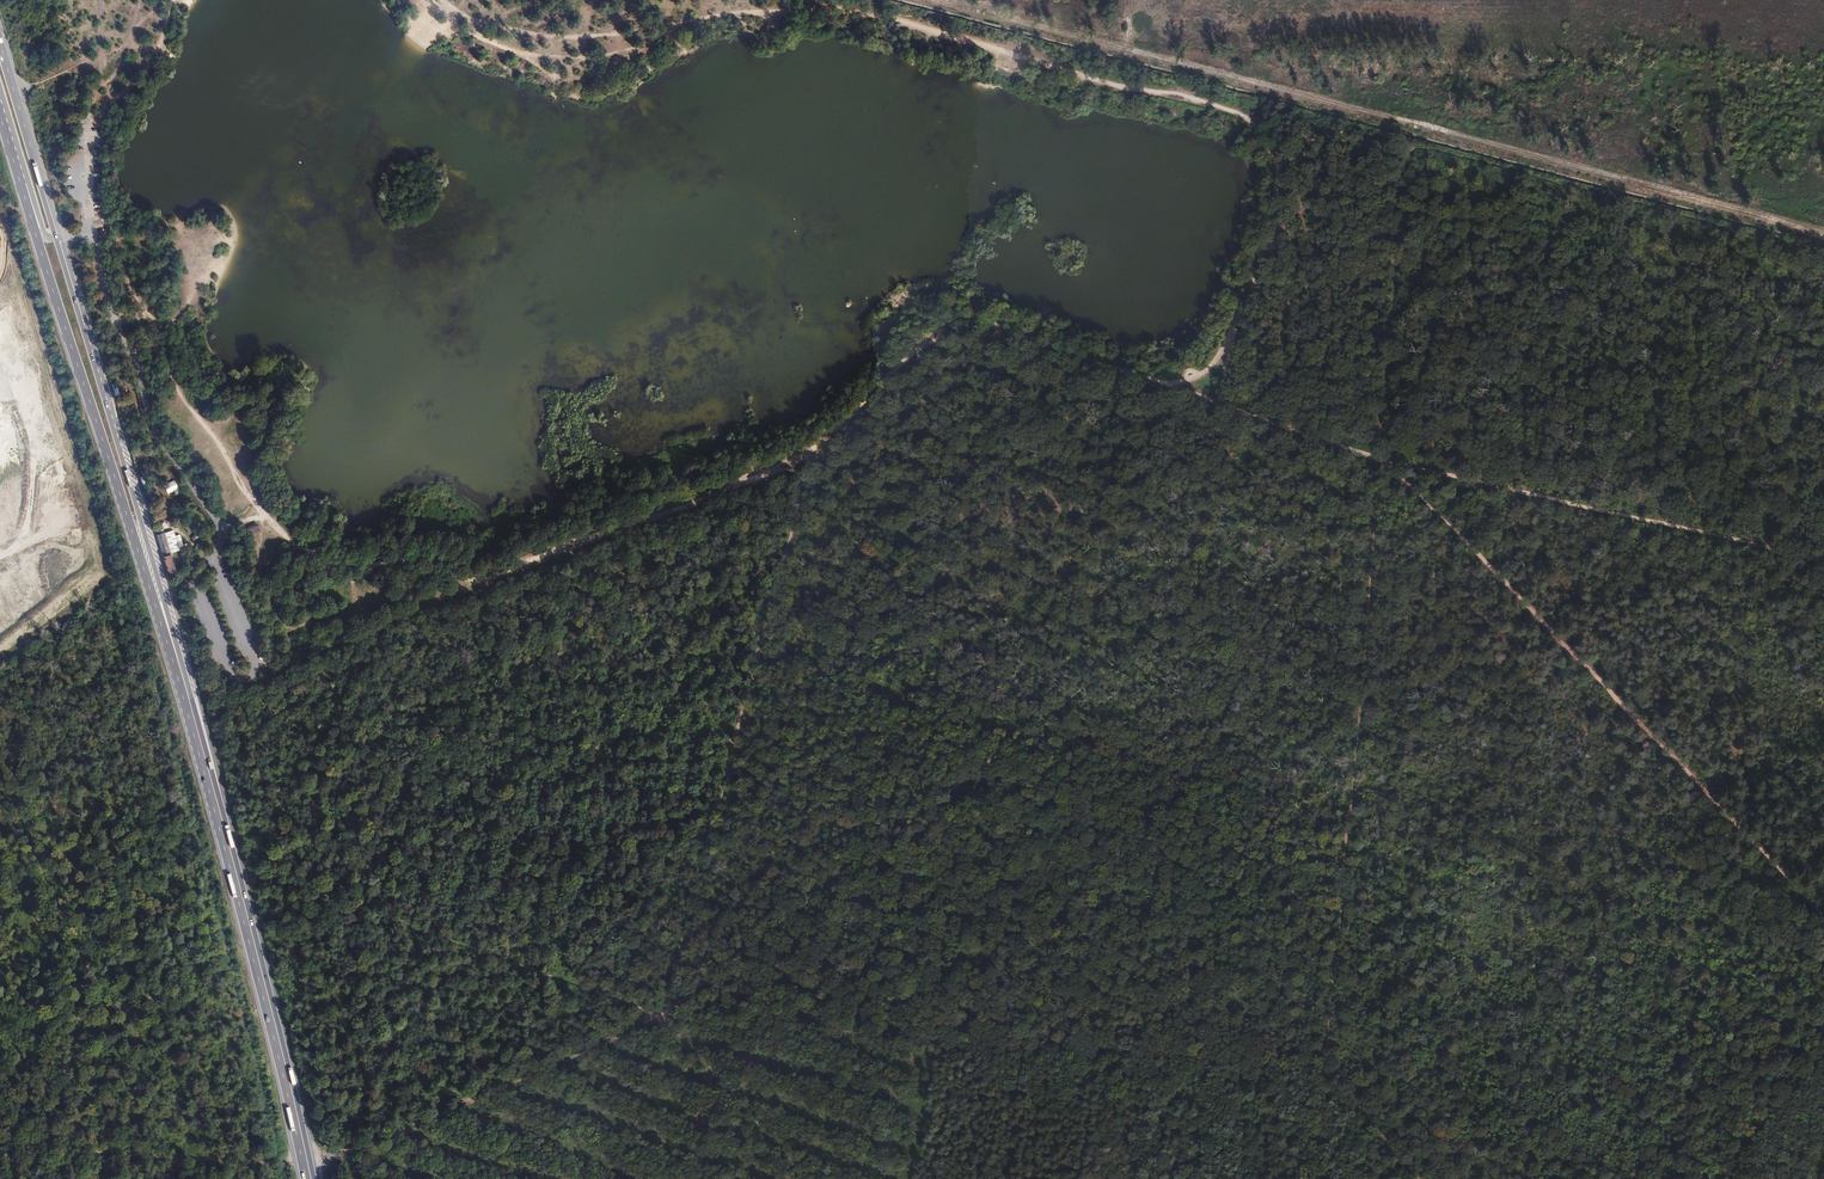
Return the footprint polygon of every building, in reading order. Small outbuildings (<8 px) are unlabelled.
[(116,199),(108,200),(110,211),(117,209),(116,199)] [(173,491),(174,495),(179,493),(175,480),(163,484),(166,494),(173,491)] [(260,531),(258,524),(247,527),(249,534),(260,531)] [(164,532),(158,536),(163,557),(170,553),(164,532)] [(170,553),(163,557),(168,574),(177,568),(173,551),(170,553)]
